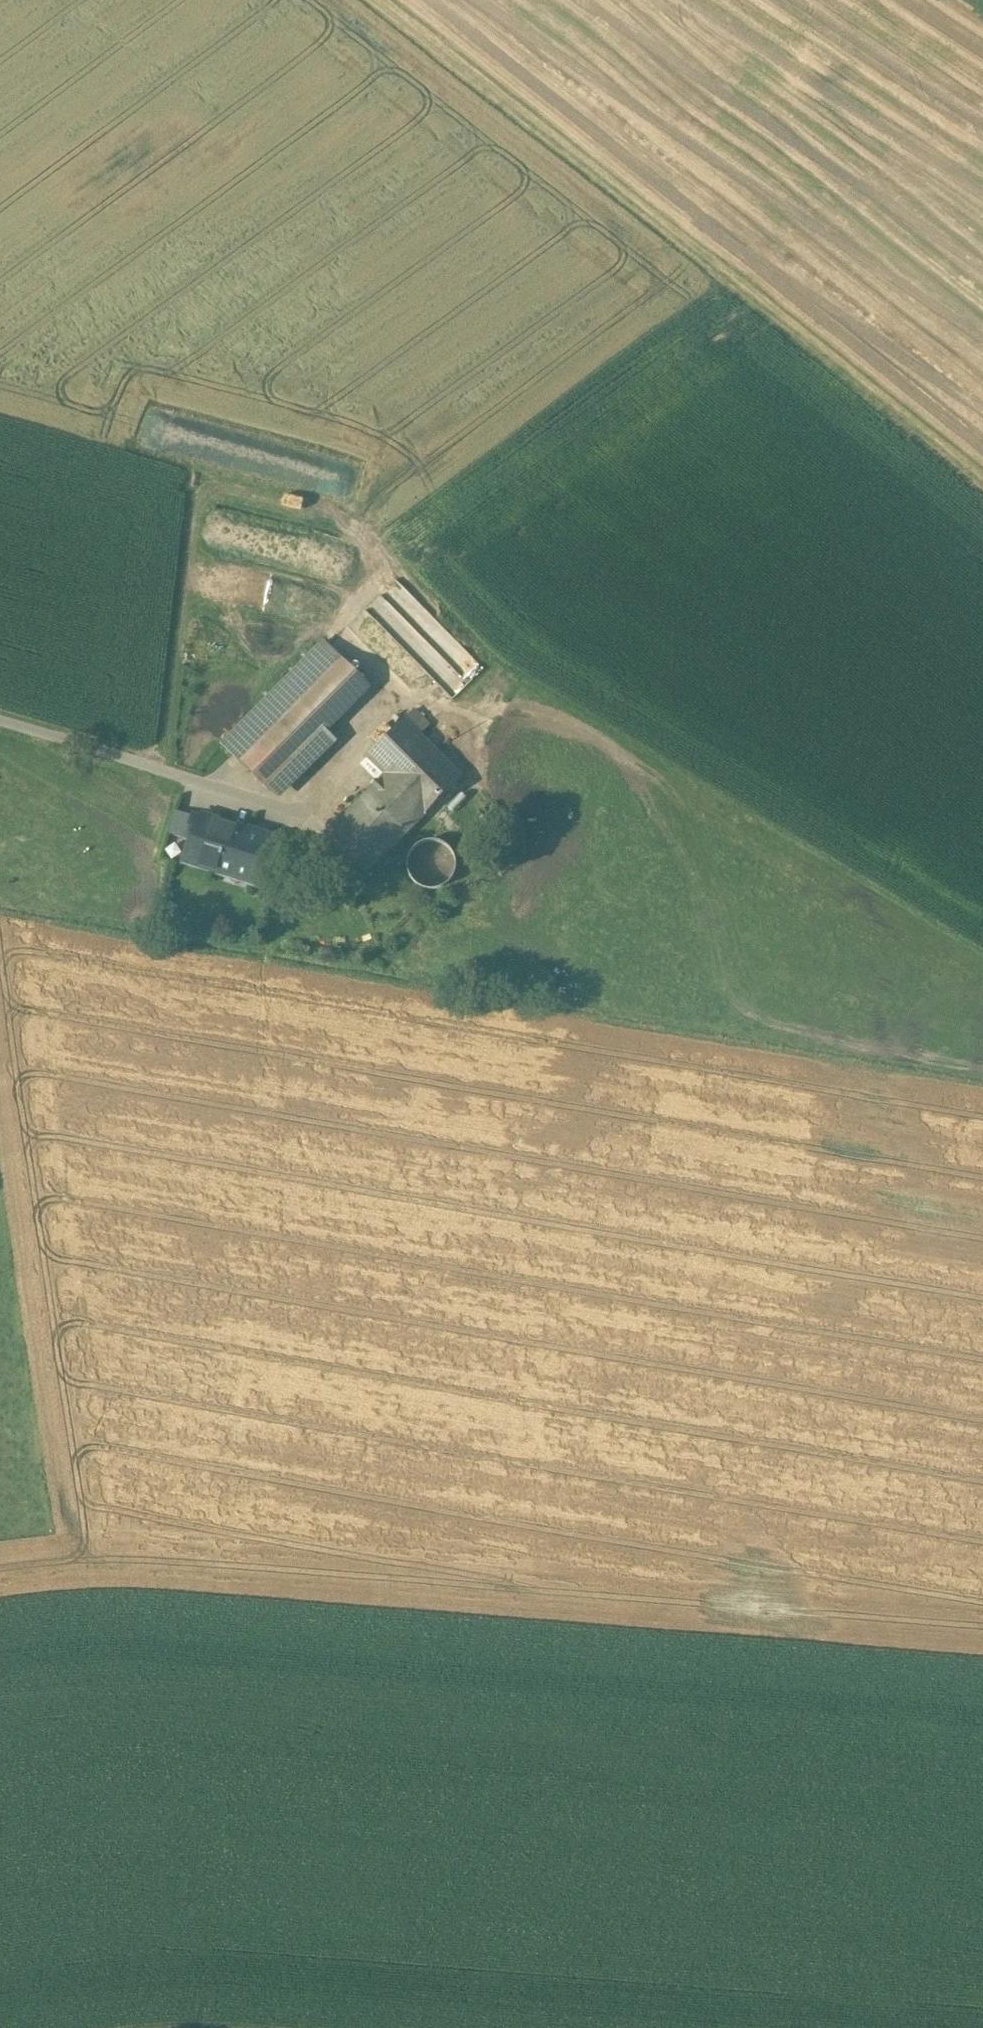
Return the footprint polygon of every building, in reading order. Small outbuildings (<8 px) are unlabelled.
[(325,641),(247,720),(264,737),(240,762),(268,790),(370,687),(325,641)] [(386,774),(327,834),(367,874),(424,815),(425,815),(461,778),(420,736),(430,726),(415,710),(369,757),(386,774)] [(184,837),(191,814),(176,810),(170,833),(184,837)] [(212,824),(193,818),(186,841),(190,842),(183,861),(217,872),(218,868),(265,883),(278,842),(265,838),(266,835),(249,829),(247,836),(230,831),(231,827),(213,822),(212,824)] [(455,875),(457,865),(455,856),(449,848),(441,843),(431,841),(422,843),(414,849),(408,857),(407,866),(409,876),(414,884),(422,889),(432,891),(442,889),(450,883),(455,875)]
